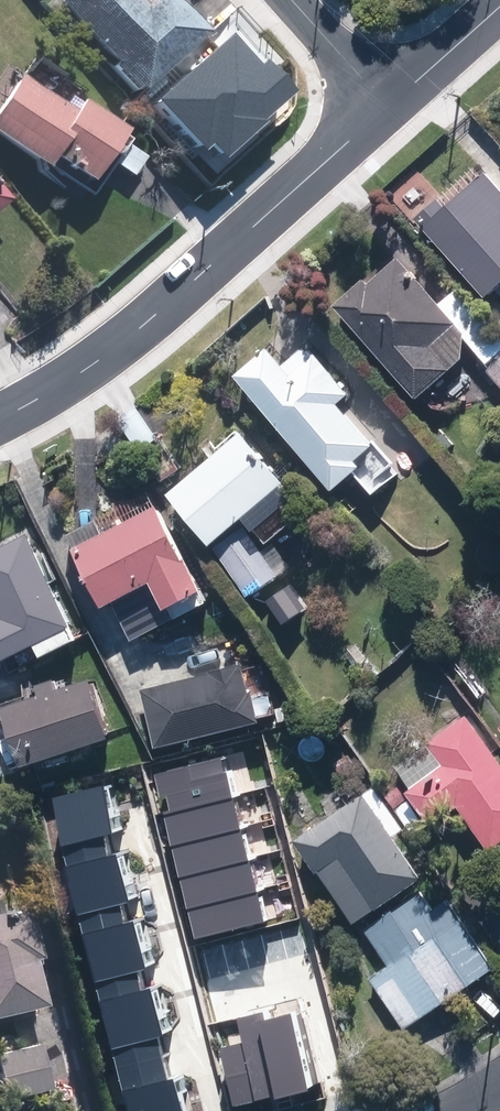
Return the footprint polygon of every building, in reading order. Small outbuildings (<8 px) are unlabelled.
[(178,0),(152,0),(148,3),(145,0),(61,0),(60,0),(145,90),(208,31),(178,0)] [(20,74),(0,105),(0,133),(47,164),(53,155),(92,181),(126,129),(84,102),(78,111),(20,74)] [(489,169),(457,197),(449,189),(420,215),(490,294),(499,285),(499,181),(489,169)] [(9,199),(0,187),(0,206),(9,199)] [(424,395),(468,354),(471,327),(403,255),(374,282),(368,275),(339,302),(424,395)] [(482,356),(499,376),(499,340),(482,356)] [(371,459),(367,454),(384,440),(346,397),(358,387),(324,349),(320,353),(310,342),(289,360),(274,343),(242,372),(342,484),(371,459)] [(290,478),(247,429),(178,488),(221,537),(290,478)] [(160,573),(174,601),(208,583),(165,500),(82,543),(111,598),(160,573)] [(254,590),(281,572),(250,525),(223,542),(254,590)] [(6,658),(81,619),(34,529),(0,547),(0,593),(11,613),(0,619),(0,646),(6,658)] [(148,687),(162,742),(261,717),(246,661),(148,687)] [(12,702),(32,759),(120,729),(101,672),(12,702)] [(461,798),(497,844),(499,842),(499,750),(470,711),(433,739),(449,760),(414,786),(437,816),(461,798)] [(236,799),(226,756),(152,775),(163,817),(236,799)] [(49,798),(66,867),(113,855),(108,834),(125,830),(113,782),(49,798)] [(426,871),(369,790),(302,836),(360,918),(426,871)] [(244,830),(236,799),(163,817),(170,848),(244,830)] [(251,860),(244,830),(170,848),(178,877),(251,860)] [(66,867),(82,931),(129,920),(124,903),(142,899),(130,851),(113,855),(66,867)] [(259,890),(251,860),(178,877),(185,908),(259,890)] [(266,921),(259,890),(185,908),(193,939),(266,921)] [(409,1024),(499,962),(452,896),(435,908),(422,890),(369,927),(382,945),(363,958),(409,1024)] [(0,911),(0,1012),(45,1001),(22,906),(0,911)] [(82,931),(99,1000),(146,988),(141,968),(158,964),(147,916),(129,920),(82,931)] [(99,1000),(115,1067),(163,1055),(158,1036),(175,1032),(164,984),(146,988),(99,1000)] [(279,1097),(319,1087),(301,1011),(261,1021),(279,1097)] [(279,1097),(261,1021),(260,1014),(238,1019),(243,1042),(219,1047),(232,1108),(279,1097)] [(0,1051),(0,1069),(7,1096),(50,1085),(39,1041),(0,1051)] [(126,1110),(192,1110),(183,1076),(169,1079),(163,1055),(115,1067),(126,1110)]
